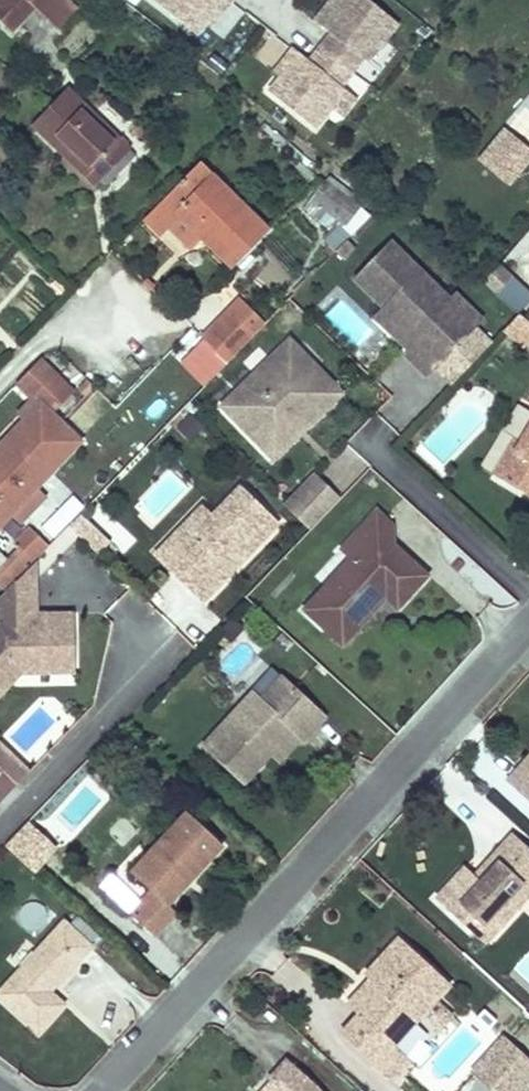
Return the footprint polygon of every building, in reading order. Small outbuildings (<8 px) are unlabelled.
[(9,30),(32,6),(55,28),(75,8),(66,0),(0,0),(0,21),(9,30)] [(182,25),(185,21),(197,30),(210,14),(216,19),(232,0),(151,0),(182,25)] [(394,19),(370,0),(331,0),(315,21),(320,24),(330,31),(320,44),(354,71),(364,58),(369,62),(379,70),(396,49),(385,41),(399,23),(394,19)] [(279,96),(314,122),(318,126),(332,108),(342,116),(358,96),(347,88),(343,85),(354,71),(320,44),(308,59),(294,49),(266,85),(279,96)] [(72,84),(37,120),(69,152),(72,149),(90,166),(86,170),(99,182),(104,177),(135,145),(72,84)] [(133,114),(129,127),(151,134),(156,122),(133,114)] [(481,160),(508,183),(528,156),(528,154),(504,133),(481,160)] [(135,145),(104,177),(110,183),(141,151),(135,145)] [(90,166),(72,149),(69,152),(68,153),(86,170),(90,166)] [(159,203),(144,218),(159,232),(166,224),(178,213),(200,235),(232,264),(266,228),(198,163),(193,167),(177,184),(159,203)] [(324,180),(303,207),(314,216),(321,207),(344,224),(358,208),(324,180)] [(368,216),(358,208),(344,224),(329,243),(336,248),(341,244),(344,240),(368,216)] [(178,213),(166,224),(189,246),(200,235),(178,213)] [(387,239),(352,276),(368,292),(371,289),(384,301),(400,316),(410,317),(424,331),(411,345),(408,348),(430,370),(436,364),(480,319),(452,292),(447,298),(416,268),(414,271),(401,258),(403,256),(387,239)] [(348,252),(341,244),(336,248),(329,255),(337,263),(348,252)] [(416,268),(403,256),(401,258),(414,271),(416,268)] [(500,263),(485,281),(519,310),(528,298),(528,288),(500,263)] [(400,316),(384,301),(375,311),(411,345),(424,331),(410,317),(400,316)] [(207,342),(226,361),(248,339),(254,332),(231,310),(203,339),(207,342)] [(516,314),(501,330),(523,347),(528,341),(528,324),(516,314)] [(491,340),(474,325),(436,364),(452,380),(491,340)] [(327,380),(286,339),(219,406),(259,447),(327,380)] [(176,374),(195,393),(210,378),(226,361),(207,342),(195,354),(190,349),(180,360),(186,365),(176,374)] [(10,511),(36,484),(79,441),(53,414),(75,393),(39,359),(17,382),(30,394),(16,408),(27,419),(0,447),(0,522),(10,511)] [(338,392),(327,380),(259,447),(271,459),(338,392)] [(140,413),(158,424),(170,404),(152,394),(140,413)] [(174,429),(193,444),(206,426),(187,411),(174,429)] [(516,437),(513,435),(491,470),(520,488),(528,494),(528,416),(516,437)] [(307,530),(337,497),(313,474),(282,506),(307,530)] [(20,520),(46,493),(36,484),(10,511),(20,520)] [(69,523),(78,513),(99,492),(91,485),(80,495),(75,490),(56,509),(60,513),(69,523)] [(275,523),(237,486),(209,515),(200,506),(177,529),(192,544),(166,571),(198,602),(230,570),(225,565),(231,558),(236,563),(275,523)] [(436,516),(447,501),(427,487),(416,502),(436,516)] [(347,559),(301,609),(319,626),(335,609),(349,621),(369,600),(363,594),(371,585),(386,599),(394,607),(426,573),(392,541),(390,522),(375,507),(336,549),(347,559)] [(5,589),(66,526),(69,523),(60,513),(39,534),(30,525),(14,541),(19,546),(8,557),(0,549),(0,584),(5,589)] [(78,513),(69,523),(66,526),(95,555),(107,542),(78,513)] [(192,544),(177,529),(151,556),(166,571),(192,544)] [(225,565),(230,570),(236,563),(231,558),(225,565)] [(0,595),(0,689),(17,671),(54,670),(53,645),(72,645),(71,621),(45,622),(45,626),(32,627),(32,613),(31,563),(0,595)] [(369,600),(349,621),(335,609),(319,626),(342,646),(386,599),(371,585),(363,594),(369,600)] [(32,613),(32,627),(45,626),(45,622),(71,621),(71,612),(32,613)] [(271,709),(291,688),(280,676),(259,698),(271,709)] [(202,745),(243,783),(270,753),(264,746),(272,738),(280,746),(293,732),(300,738),(302,739),(323,717),(291,688),(271,709),(259,698),(252,692),(202,745)] [(264,746),(270,753),(279,760),(300,738),(293,732),(280,746),(272,738),(264,746)] [(1,772),(12,761),(0,748),(0,771),(1,772)] [(524,760),(503,783),(527,805),(528,802),(528,764),(524,760)] [(1,772),(13,785),(24,773),(12,761),(1,772)] [(127,912),(151,935),(172,911),(164,904),(182,885),(177,879),(184,872),(189,877),(220,844),(185,811),(128,872),(147,890),(127,912)] [(474,935),(483,925),(491,933),(519,903),(508,893),(528,871),(528,851),(510,833),(488,857),(495,862),(477,882),(470,876),(461,867),(433,896),(474,935)] [(477,882),(495,862),(488,857),(470,876),(477,882)] [(519,903),(528,892),(528,871),(508,893),(519,903)] [(177,879),(182,885),(189,877),(184,872),(177,879)] [(34,1031),(61,1002),(47,989),(89,944),(61,919),(0,984),(0,999),(34,1031)] [(339,1031),(374,1063),(447,982),(398,936),(363,973),(368,978),(379,988),(355,1013),(339,1031)] [(345,1003),(355,1013),(379,988),(368,978),(345,1003)] [(502,1043),(498,1040),(486,1054),(490,1058),(502,1043)] [(502,1043),(490,1058),(486,1054),(470,1072),(491,1090),(516,1090),(528,1075),(528,1068),(502,1043)] [(320,1090),(284,1058),(267,1077),(269,1079),(276,1086),(271,1090),(320,1090)] [(276,1086),(269,1079),(258,1090),(271,1090),(276,1086)]
